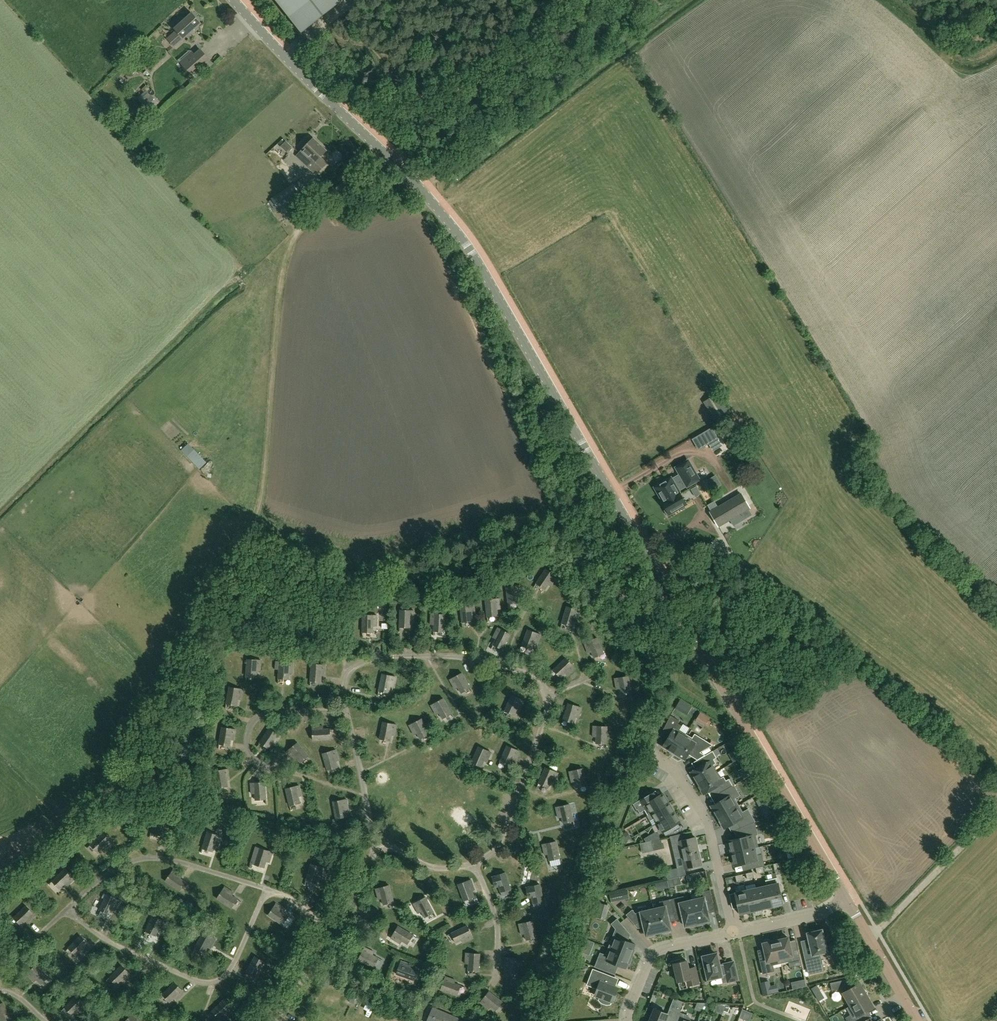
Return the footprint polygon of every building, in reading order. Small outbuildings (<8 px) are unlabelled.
[(301,33),(342,0),(275,0),(301,33)] [(184,38),(201,23),(192,13),(175,29),(176,30),(167,39),(173,45),(182,37),(184,38)] [(179,59),(178,59),(192,75),(209,59),(200,49),(184,64),(179,59)] [(313,138),(296,155),(316,174),(327,163),(326,162),(326,163),(320,157),(326,151),(313,138)] [(271,199),(279,211),(300,196),(293,185),(271,199)] [(703,402),(714,420),(727,411),(717,394),(703,402)] [(719,440),(712,429),(702,435),(708,446),(719,440)] [(203,467),(209,460),(196,448),(190,455),(203,467)] [(681,474),(672,479),(672,478),(655,487),(660,496),(664,502),(663,502),(669,514),(687,504),(678,489),(687,485),(688,486),(700,479),(689,460),(677,467),(681,474)] [(685,492),(691,502),(699,497),(693,487),(685,492)] [(723,507),(731,521),(762,503),(754,489),(723,507)] [(552,585),(557,577),(546,569),(536,583),(545,589),(549,583),(552,585)] [(518,595),(521,595),(520,585),(506,587),(508,604),(519,602),(518,595)] [(497,609),(500,608),(499,598),(485,600),(487,617),(498,616),(497,609)] [(472,614),(475,613),(474,604),(460,605),(462,622),(473,621),(472,614)] [(577,620),(580,611),(567,607),(562,623),(572,626),(574,619),(577,620)] [(414,621),(414,611),(400,610),(399,627),(410,628),(410,620),(414,621)] [(444,632),(445,615),(431,614),(430,624),(434,624),(434,631),(444,632)] [(377,625),(377,615),(363,615),(362,632),(373,632),(373,625),(377,625)] [(503,649),(510,634),(498,628),(493,637),(496,638),(493,645),(503,649)] [(537,644),(541,635),(528,630),(522,646),(532,649),(534,643),(537,644)] [(594,658),(604,653),(597,638),(584,643),(588,652),(591,651),(594,658)] [(568,675),(575,668),(566,658),(553,670),(560,677),(565,673),(568,675)] [(261,670),(261,660),(247,659),(246,676),(257,677),(257,670),(261,670)] [(293,673),(293,663),(279,662),(278,679),(289,679),(289,672),(293,673)] [(325,675),(325,665),(312,664),(310,681),(321,682),(321,675),(325,675)] [(461,693),(470,688),(462,673),(450,680),(455,688),(458,687),(461,693)] [(394,687),(396,677),(382,674),(379,691),(389,693),(390,686),(394,687)] [(621,695),(631,693),(628,676),(615,679),(616,688),(620,688),(621,695)] [(241,699),(243,690),(229,687),(226,704),(237,706),(238,699),(241,699)] [(520,710),(524,701),(512,695),(504,711),(514,715),(517,709),(520,710)] [(442,718),(452,713),(443,698),(431,705),(436,714),(439,712),(442,718)] [(579,717),(581,708),(568,704),(563,720),(573,723),(575,716),(579,717)] [(703,712),(700,718),(710,723),(713,717),(703,712)] [(674,753),(686,734),(680,730),(682,726),(678,723),(680,721),(671,715),(664,729),(671,734),(663,746),(674,753)] [(420,739),(429,734),(422,719),(409,725),(414,734),(417,733),(420,739)] [(395,735),(397,725),(383,722),(380,739),(390,741),(391,734),(395,735)] [(719,740),(722,732),(704,725),(701,732),(719,740)] [(313,740),(330,739),(329,729),(323,729),(322,726),(312,726),(313,740)] [(607,744),(607,727),(593,726),(593,736),(596,736),(596,743),(607,744)] [(234,740),(236,730),(222,727),(219,744),(229,746),(231,739),(234,740)] [(275,744),(281,736),(269,729),(260,743),(269,748),(272,742),(275,744)] [(692,738),(686,734),(674,753),(685,760),(693,748),(700,752),(713,745),(695,734),(692,738)] [(300,763),(308,756),(298,743),(286,751),(293,759),(295,757),(300,763)] [(516,760),(520,751),(507,746),(500,761),(510,766),(513,759),(516,760)] [(487,762),(491,752),(478,747),(472,762),(481,767),(484,760),(487,762)] [(336,760),(339,759),(336,750),(323,754),(327,770),(337,767),(336,760)] [(690,772),(697,784),(717,772),(713,765),(716,763),(714,759),(717,758),(713,751),(698,760),(701,766),(690,772)] [(824,768),(832,763),(825,751),(817,755),(824,768)] [(554,782),(558,773),(545,768),(538,783),(548,787),(551,781),(554,782)] [(226,780),(230,779),(228,769),(214,771),(217,788),(227,786),(226,780)] [(576,787),(587,785),(583,769),(569,772),(571,782),(575,781),(576,787)] [(724,776),(721,778),(717,772),(697,784),(703,795),(714,788),(718,794),(719,793),(720,794),(734,785),(733,786),(729,779),(726,780),(724,776)] [(255,800),(266,799),(265,782),(251,783),(252,793),(255,793),(255,800)] [(710,807),(717,818),(739,805),(735,799),(740,795),(734,785),(720,794),(723,799),(710,807)] [(298,796),(302,795),(299,786),(286,789),(290,805),(300,803),(298,796)] [(645,810),(648,815),(669,803),(663,793),(651,800),(648,795),(633,804),(637,810),(638,809),(640,813),(645,810)] [(345,810),(348,809),(347,799),(333,802),(336,819),(346,817),(345,810)] [(674,812),(669,803),(648,815),(647,816),(650,821),(654,818),(657,823),(674,812)] [(563,823),(573,821),(569,804),(556,808),(558,817),(561,817),(563,823)] [(770,814),(775,812),(770,804),(766,806),(770,814)] [(748,809),(743,812),(739,805),(717,818),(724,829),(736,822),(740,828),(741,827),(742,828),(754,823),(754,822),(755,821),(748,809)] [(680,822),(674,812),(657,823),(663,832),(666,836),(676,833),(672,827),(680,822)] [(166,830),(169,820),(156,816),(151,833),(161,836),(163,829),(166,830)] [(756,834),(757,834),(754,823),(742,828),(744,837),(728,841),(731,853),(755,848),(758,847),(757,844),(758,844),(756,834)] [(218,846),(221,836),(207,832),(202,848),(213,852),(215,845),(218,846)] [(105,850),(112,843),(103,833),(90,845),(98,852),(103,847),(105,850)] [(702,865),(695,838),(685,841),(683,834),(671,837),(673,844),(679,842),(680,848),(674,849),(676,857),(682,856),(685,869),(702,865)] [(652,849),(662,847),(660,839),(642,844),(643,848),(651,846),(652,849)] [(549,860),(560,858),(556,841),(542,845),(544,854),(548,854),(549,860)] [(270,862),(273,852),(259,848),(254,864),(264,868),(266,861),(270,862)] [(756,855),(755,848),(731,853),(734,866),(749,862),(751,869),(757,868),(763,866),(765,866),(762,854),(756,855)] [(321,878),(324,868),(311,864),(306,880),(316,883),(318,877),(321,878)] [(685,876),(683,868),(682,866),(668,869),(670,879),(685,876)] [(67,886),(74,879),(64,869),(52,881),(59,889),(65,884),(67,886)] [(179,891),(186,882),(180,878),(182,875),(173,870),(165,881),(179,891)] [(505,873),(492,877),(489,878),(492,888),(498,885),(501,892),(511,889),(505,873)] [(777,877),(766,880),(772,906),(783,904),(780,892),(786,891),(782,873),(776,875),(777,877)] [(471,890),(475,889),(471,880),(458,885),(464,901),(474,897),(471,890)] [(772,906),(766,880),(765,880),(767,886),(757,888),(762,909),(772,906)] [(540,884),(526,887),(523,888),(525,898),(532,896),(533,903),(543,901),(540,884)] [(383,905),(394,902),(389,885),(376,889),(378,899),(382,898),(383,905)] [(231,908),(237,899),(231,895),(233,892),(225,887),(217,899),(231,908)] [(762,909),(757,888),(746,891),(751,911),(762,909)] [(700,898),(692,900),(698,925),(706,924),(705,922),(710,920),(707,905),(713,904),(710,890),(698,893),(700,898)] [(611,902),(624,900),(622,891),(610,894),(611,902)] [(751,911),(746,891),(735,893),(740,914),(751,911)] [(115,909),(119,900),(107,894),(99,910),(109,914),(112,908),(115,909)] [(698,925),(692,900),(685,902),(684,896),(671,899),(675,913),(681,911),(685,926),(690,925),(690,927),(698,925)] [(424,917),(434,912),(426,897),(413,904),(418,913),(421,911),(424,917)] [(668,914),(675,913),(671,899),(660,902),(661,907),(653,909),(659,932),(663,931),(664,933),(670,932),(670,930),(671,929),(668,914)] [(282,925),(288,916),(282,912),(284,909),(276,904),(268,915),(282,925)] [(28,923),(36,916),(26,906),(14,918),(21,925),(26,920),(28,923)] [(659,932),(653,909),(636,913),(632,910),(627,916),(636,925),(642,919),(643,919),(647,935),(648,935),(648,937),(655,935),(654,933),(659,932)] [(162,931),(166,922),(153,916),(146,931),(156,936),(159,930),(162,931)] [(611,924),(615,929),(608,948),(632,957),(635,950),(633,949),(635,945),(620,939),(621,936),(627,931),(617,919),(611,924)] [(526,940),(536,937),(532,921),(519,924),(521,934),(524,933),(526,940)] [(407,944),(413,935),(398,926),(391,938),(399,943),(401,941),(407,944)] [(464,943),(473,938),(467,926),(452,933),(456,943),(462,940),(464,943)] [(841,953),(836,944),(826,946),(825,944),(826,942),(825,938),(824,937),(822,930),(815,932),(814,931),(810,932),(809,933),(808,934),(811,950),(804,952),(808,968),(822,965),(820,954),(827,953),(828,955),(841,953)] [(211,948),(216,939),(203,932),(195,947),(205,952),(208,946),(211,948)] [(83,953),(90,946),(81,936),(69,948),(76,955),(81,950),(83,953)] [(781,940),(776,941),(781,964),(789,963),(790,968),(802,965),(798,950),(793,951),(793,950),(791,949),(788,938),(787,938),(786,937),(782,938),(781,940)] [(781,964),(776,941),(770,942),(769,940),(765,941),(764,944),(763,944),(766,959),(760,961),(763,974),(775,972),(773,966),(781,964)] [(373,967),(378,958),(372,955),(374,952),(365,947),(358,960),(373,967)] [(629,965),(632,957),(608,948),(605,955),(600,953),(594,967),(607,972),(611,963),(626,969),(628,964),(629,965)] [(479,971),(480,954),(466,953),(465,963),(469,963),(468,970),(479,971)] [(709,956),(704,958),(708,975),(705,976),(707,982),(716,980),(715,978),(722,977),(721,976),(726,975),(728,983),(738,980),(734,962),(724,965),(719,966),(717,955),(715,955),(715,953),(708,955),(709,956)] [(262,972),(267,964),(255,957),(246,972),(256,977),(259,971),(262,972)] [(517,976),(519,959),(505,957),(504,967),(507,968),(507,975),(517,976)] [(412,980),(416,970),(409,968),(411,964),(401,961),(396,974),(412,980)] [(680,961),(671,963),(673,971),(675,971),(678,983),(686,981),(688,987),(699,984),(696,971),(689,973),(687,961),(680,963),(680,961)] [(41,984),(48,977),(37,965),(27,974),(33,981),(36,979),(41,984)] [(124,982),(131,975),(122,965),(109,977),(117,985),(122,980),(124,982)] [(842,972),(848,975),(850,970),(845,967),(842,972)] [(600,998),(600,1000),(601,1002),(603,1003),(605,1004),(608,1005),(610,1004),(611,1002),(613,1003),(618,988),(608,984),(611,977),(593,970),(587,985),(597,989),(595,996),(600,998)] [(457,996),(460,985),(454,983),(455,980),(445,977),(441,990),(457,996)] [(843,993),(851,1006),(867,996),(859,983),(850,989),(850,987),(848,988),(844,980),(830,983),(832,991),(842,989),(844,992),(843,993)] [(177,999),(184,992),(174,982),(162,994),(170,1002),(175,997),(177,999)] [(496,1010),(502,1002),(489,991),(480,1002),(488,1009),(490,1006),(496,1010)] [(80,1012),(87,1005),(77,995),(65,1007),(72,1015),(77,1010),(80,1012)] [(867,996),(851,1006),(853,1011),(849,1013),(850,1015),(845,1018),(847,1020),(863,1020),(860,1016),(873,1008),(867,996)] [(227,1016),(234,1009),(225,999),(212,1011),(219,1018),(225,1014),(227,1016)] [(370,1001),(367,1009),(373,1011),(376,1003),(370,1001)] [(813,1020),(815,1010),(793,1005),(791,1016),(813,1020)] [(432,1007),(430,1012),(429,1012),(428,1012),(426,1017),(428,1018),(426,1020),(465,1020),(432,1007)] [(677,1012),(670,1009),(668,1014),(654,1009),(651,1018),(649,1018),(648,1020),(674,1020),(677,1012)] [(691,1020),(690,1017),(689,1016),(687,1015),(680,1012),(677,1020),(691,1020)]
